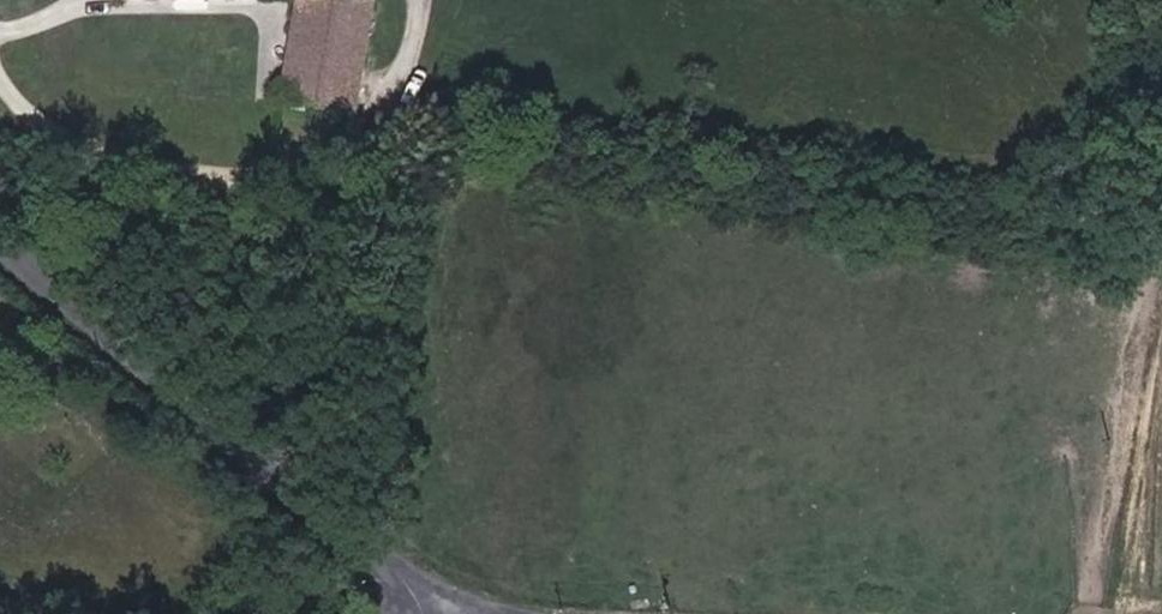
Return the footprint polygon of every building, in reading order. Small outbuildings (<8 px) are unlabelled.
[(352,0),(285,0),(273,100),(339,108),(352,0)]
